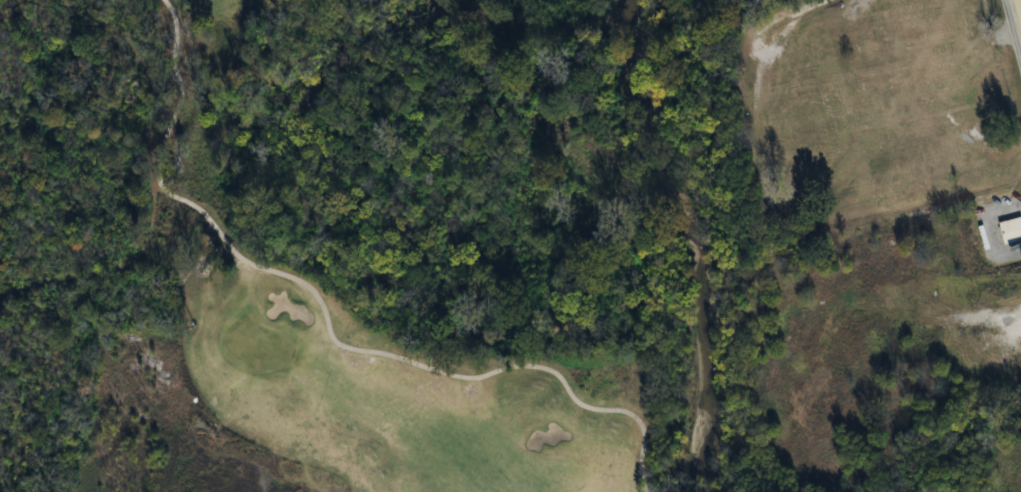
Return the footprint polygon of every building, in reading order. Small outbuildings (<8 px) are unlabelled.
[(1020,215),(1020,219),(1020,236),(1006,241),(1002,229),(999,230),(997,221),(1020,215)]
